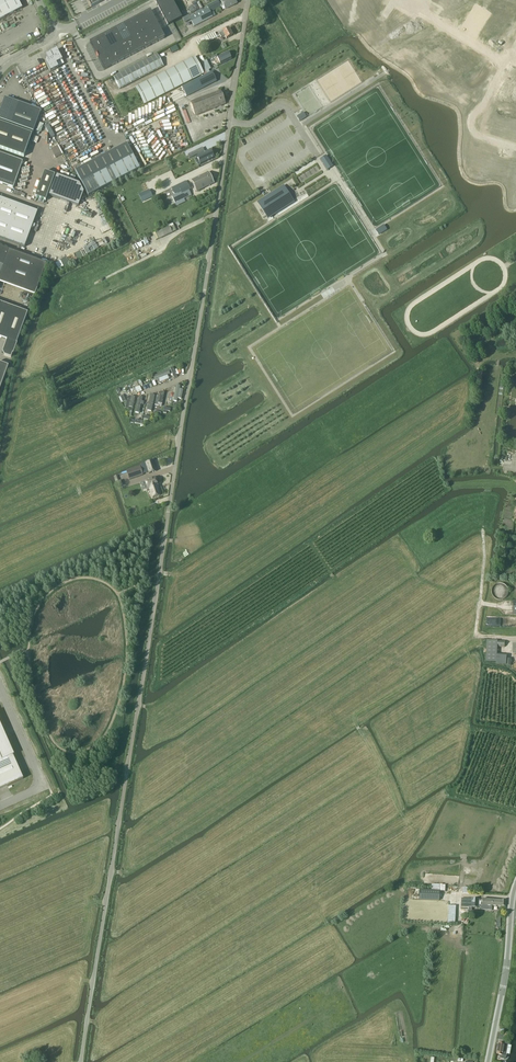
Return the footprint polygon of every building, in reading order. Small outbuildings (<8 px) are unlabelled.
[(22,8),(17,0),(0,0),(0,20),(22,8)] [(168,26),(182,18),(172,0),(154,0),(168,26)] [(219,3),(221,7),(223,6),(225,10),(237,4),(235,0),(224,0),(219,3)] [(365,11),(376,18),(381,11),(373,6),(375,3),(369,0),(367,3),(370,4),(365,11)] [(207,8),(189,17),(194,27),(212,17),(210,12),(221,7),(219,3),(217,1),(206,6),(207,8)] [(450,8),(445,16),(451,19),(458,8),(452,5),(453,2),(451,1),(447,6),(450,8)] [(458,8),(451,19),(457,23),(461,15),(464,17),(468,12),(465,10),(464,12),(458,8)] [(90,42),(104,70),(165,38),(150,10),(90,42)] [(390,16),(387,22),(389,24),(391,22),(397,25),(403,14),(398,11),(393,18),(390,16)] [(403,14),(397,25),(402,29),(401,31),(404,33),(407,27),(405,26),(409,18),(403,14)] [(416,18),(410,28),(416,31),(422,21),(416,18)] [(422,21),(416,31),(421,35),(428,25),(422,21)] [(486,31),(481,38),(488,42),(495,31),(488,27),(489,25),(487,23),(483,29),(486,31)] [(428,25),(421,35),(427,38),(433,28),(428,25)] [(214,33),(196,42),(199,47),(217,38),(220,36),(221,38),(224,36),(226,39),(232,36),(229,28),(222,32),(219,34),(216,36),(214,33)] [(433,28),(427,38),(432,42),(439,32),(433,28)] [(439,32),(432,42),(438,45),(444,35),(439,32)] [(444,35),(438,45),(443,49),(450,39),(444,35)] [(448,49),(445,54),(448,56),(449,54),(455,58),(462,47),(456,43),(451,51),(448,49)] [(462,47),(455,58),(461,61),(459,63),(462,65),(466,60),(463,58),(467,50),(462,47)] [(48,61),(45,62),(50,72),(58,68),(58,67),(56,64),(62,61),(57,50),(50,53),(50,54),(46,56),(48,61)] [(216,55),(211,58),(213,62),(217,60),(218,60),(219,64),(220,65),(231,59),(228,52),(218,57),(216,55)] [(468,59),(465,65),(468,67),(469,65),(475,69),(482,58),(476,54),(471,61),(468,59)] [(120,90),(164,67),(157,55),(113,78),(120,90)] [(144,105),(204,74),(195,57),(135,88),(144,105)] [(208,60),(201,63),(206,72),(212,68),(208,60)] [(201,62),(199,64),(204,75),(207,74),(206,72),(201,63),(201,62)] [(211,72),(182,87),(187,97),(216,81),(211,72)] [(203,95),(178,108),(193,145),(205,140),(193,112),(223,100),(219,89),(203,95)] [(40,111),(5,98),(0,111),(0,120),(33,133),(41,112),(40,111)] [(303,112),(297,116),(297,117),(300,121),(306,117),(303,112)] [(24,158),(32,135),(0,123),(0,149),(24,158)] [(59,144),(51,147),(55,158),(63,155),(59,144)] [(127,144),(75,171),(88,196),(140,169),(127,144)] [(210,150),(196,156),(196,157),(198,156),(202,163),(200,164),(200,165),(214,158),(214,157),(210,150),(211,150),(210,150)] [(22,162),(0,154),(0,184),(13,189),(22,162)] [(333,166),(326,156),(320,159),(327,170),(333,166)] [(45,172),(36,197),(46,201),(55,176),(45,172)] [(208,173),(191,181),(197,192),(214,183),(208,173)] [(243,174),(237,178),(246,192),(238,197),(241,203),(255,194),(258,192),(254,187),(251,188),(250,186),(243,174)] [(57,175),(49,196),(78,207),(84,192),(79,184),(57,175)] [(186,181),(171,188),(175,196),(172,197),(175,203),(191,195),(189,191),(190,190),(189,189),(186,183),(186,181)] [(267,217),(292,201),(283,187),(258,203),(267,217)] [(152,197),(149,190),(139,195),(142,202),(152,197)] [(25,248),(38,212),(0,198),(0,239),(25,248)] [(382,226),(375,230),(378,235),(385,230),(382,226)] [(159,239),(172,233),(169,227),(156,233),(159,239)] [(35,295),(47,264),(0,247),(0,283),(35,295)] [(64,268),(70,265),(66,258),(61,261),(64,268)] [(0,303),(0,338),(7,340),(2,352),(4,355),(11,358),(12,354),(13,354),(17,343),(16,343),(27,313),(0,303)] [(8,366),(0,363),(0,388),(8,366)] [(160,383),(166,381),(163,372),(157,375),(160,383)] [(182,400),(183,391),(179,390),(180,386),(176,386),(174,402),(177,402),(178,399),(182,400)] [(145,409),(152,410),(154,396),(148,395),(145,409)] [(155,406),(161,408),(164,398),(157,396),(155,406)] [(131,417),(135,398),(129,397),(126,410),(129,410),(127,416),(131,417)] [(146,463),(146,464),(149,473),(149,474),(157,471),(153,461),(146,463)] [(129,479),(143,475),(140,467),(127,471),(129,479)] [(154,478),(144,481),(147,490),(149,489),(152,498),(159,496),(156,486),(157,486),(154,478)] [(487,640),(486,662),(497,662),(497,664),(507,665),(511,666),(511,659),(507,658),(507,655),(497,655),(498,647),(505,647),(505,641),(498,641),(487,640)] [(23,779),(13,756),(14,755),(0,723),(0,789),(23,779)] [(419,890),(419,900),(439,901),(439,891),(419,890)] [(478,899),(463,899),(461,899),(461,910),(468,910),(468,907),(478,907),(478,899)] [(478,900),(478,907),(481,907),(481,910),(492,910),(492,906),(501,906),(505,906),(505,901),(482,899),(482,900),(478,900)] [(456,923),(456,906),(449,905),(448,923),(456,923)] [(498,1043),(496,1053),(497,1054),(502,1055),(501,1059),(504,1059),(506,1058),(508,1045),(510,1045),(510,1042),(503,1040),(502,1044),(498,1043)]
